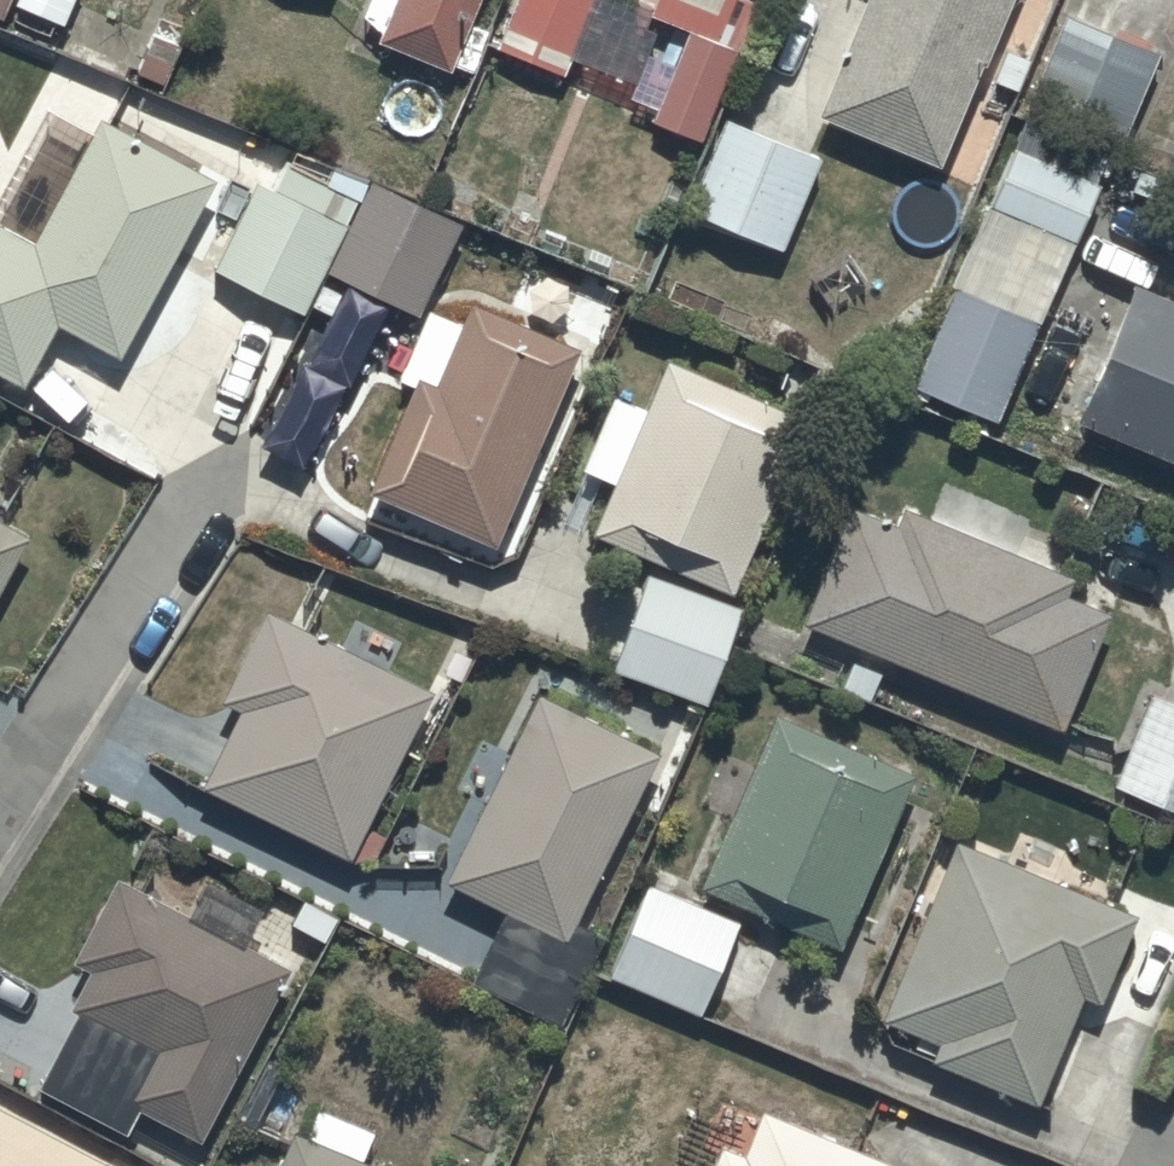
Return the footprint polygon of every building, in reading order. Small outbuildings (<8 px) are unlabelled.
[(59,18),(67,0),(16,0),(59,18)] [(321,11),(325,0),(292,0),(321,11)] [(478,0),(365,0),(360,13),(383,22),(380,29),(452,59),(454,54),(470,60),(485,23),(471,17),(478,0)] [(642,5),(685,21),(651,111),(704,131),(747,16),(728,9),(732,0),(644,0),(642,5)] [(819,106),(935,155),(1000,0),(863,0),(819,106)] [(1155,44),(1062,8),(1025,100),(1118,137),(1155,44)] [(821,145),(727,104),(682,195),(781,238),(821,145)] [(211,169),(97,111),(71,162),(23,136),(0,181),(0,361),(22,373),(53,314),(117,348),(211,169)] [(1105,168),(1014,131),(985,202),(1076,239),(1105,168)] [(324,259),(360,191),(329,176),(338,160),(308,145),(299,163),(283,155),(270,182),(255,175),(215,257),(301,300),(324,259)] [(360,191),(324,259),(418,304),(462,213),(371,169),(360,191)] [(1130,269),(1077,404),(1173,446),(1173,288),(1130,269)] [(1040,310),(949,272),(904,370),(999,410),(1040,310)] [(499,535),(581,333),(468,287),(457,315),(427,303),(399,371),(407,374),(364,481),(499,535)] [(804,405),(665,348),(645,402),(608,387),(578,458),(615,473),(593,525),(730,582),(804,405)] [(851,496),(802,609),(1059,719),(1108,602),(1067,585),(1074,570),(902,497),(895,514),(851,496)] [(10,556),(16,560),(30,535),(21,530),(24,525),(0,512),(0,574),(10,556)] [(743,596),(643,562),(609,659),(710,693),(743,596)] [(363,820),(428,682),(383,659),(393,639),(354,620),(346,637),(265,598),(220,692),(236,700),(199,777),(368,858),(382,829),(363,820)] [(659,738),(535,680),(444,871),(501,898),(465,973),(562,1019),(606,927),(576,913),(659,738)] [(1149,687),(1114,773),(1173,797),(1173,697),(1149,687)] [(840,940),(911,763),(767,707),(743,766),(720,757),(700,809),(723,819),(697,882),(840,940)] [(1012,852),(956,830),(941,856),(929,851),(914,890),(923,893),(877,1008),(920,1025),(912,1045),(1060,1103),(1090,1026),(1065,1017),(1078,984),(1102,993),(1137,905),(1071,879),(1080,858),(1019,834),(1012,852)] [(123,1120),(134,1096),(198,1131),(274,991),(271,989),(287,958),(257,941),(281,898),(205,857),(182,900),(116,865),(70,950),(87,959),(69,992),(76,996),(35,1072),(123,1120)] [(739,912),(644,874),(608,970),(751,1027),(780,953),(731,933),(739,912)] [(893,1152),(756,1094),(748,1114),(724,1103),(716,1121),(682,1107),(657,1165),(887,1165),(893,1152)] [(0,1098),(0,1165),(137,1165),(91,1143),(97,1132),(71,1119),(64,1131),(0,1098)] [(361,1149),(372,1122),(310,1098),(301,1123),(286,1118),(268,1165),(398,1165),(361,1149)]
